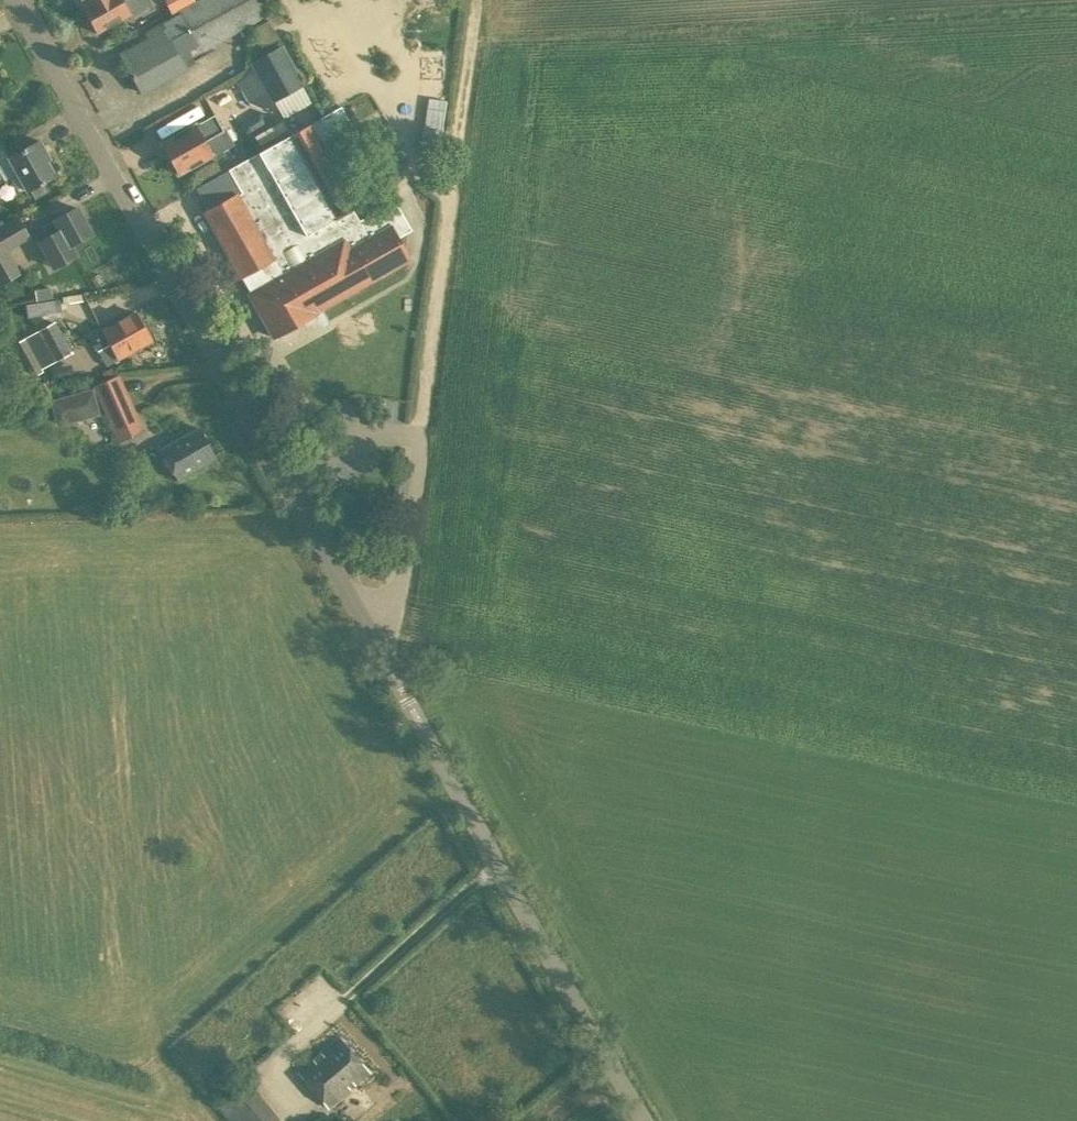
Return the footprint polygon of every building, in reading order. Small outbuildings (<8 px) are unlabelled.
[(81,5),(96,31),(130,13),(122,0),(89,0),(81,5)] [(200,51),(264,17),(255,0),(197,0),(177,10),(180,15),(160,26),(162,31),(119,56),(140,92),(185,67),(177,54),(196,44),(200,51)] [(282,45),(249,63),(271,103),(304,85),(282,45)] [(419,146),(439,150),(447,99),(426,96),(419,146)] [(323,116),(228,170),(276,253),(352,208),(339,180),(344,158),(346,155),(334,135),(351,125),(340,106),(323,116)] [(224,128),(221,129),(214,116),(161,147),(177,174),(232,142),(224,128)] [(2,182),(3,185),(19,177),(26,190),(55,175),(39,141),(8,157),(3,148),(0,149),(0,183),(2,182)] [(203,213),(240,278),(272,260),(270,256),(276,253),(228,170),(200,186),(212,208),(203,213)] [(393,200),(358,221),(352,208),(276,253),(280,261),(276,264),(282,272),(248,291),(275,339),(327,309),(325,306),(409,258),(397,237),(410,230),(393,200)] [(39,241),(52,268),(75,256),(70,245),(91,234),(77,207),(55,219),(42,226),(47,236),(39,241)] [(27,235),(17,218),(0,228),(0,263),(10,258),(4,248),(27,235)] [(34,289),(36,300),(53,297),(51,286),(34,289)] [(30,311),(36,324),(66,306),(63,298),(30,311)] [(97,351),(106,366),(150,341),(134,311),(101,330),(109,344),(97,351)] [(28,337),(43,366),(70,353),(54,322),(28,337)] [(147,428),(121,372),(94,384),(119,440),(147,428)] [(51,399),(49,385),(35,387),(37,402),(51,399)] [(93,389),(50,400),(57,428),(100,416),(93,389)] [(159,449),(176,478),(215,457),(198,427),(159,449)] [(304,1074),(334,1108),(372,1076),(343,1041),(304,1074)] [(229,1120),(275,1120),(279,1118),(247,1078),(216,1105),(229,1120)]
